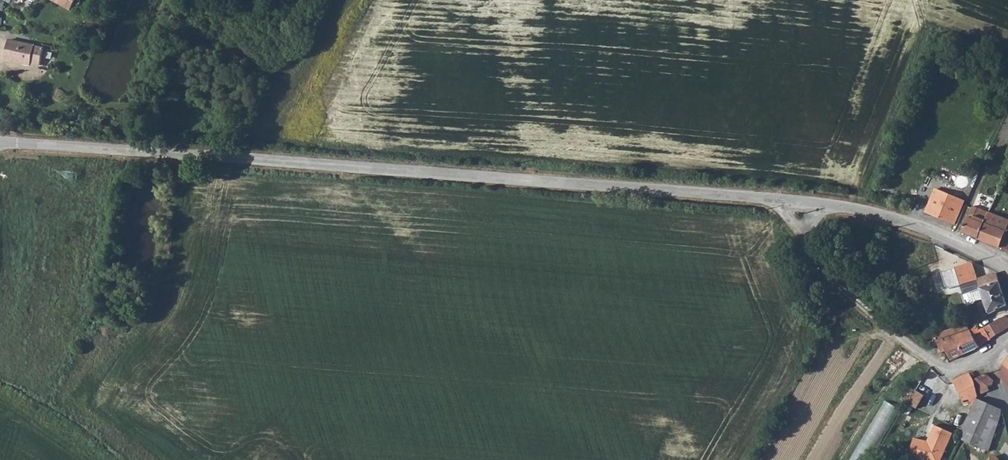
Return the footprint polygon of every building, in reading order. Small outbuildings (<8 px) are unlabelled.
[(8,38),(5,59),(37,65),(37,62),(45,63),(48,45),(8,38)] [(924,193),(918,206),(923,209),(922,212),(950,225),(961,201),(957,199),(959,194),(948,188),(945,194),(932,189),(929,195),(924,193)] [(990,215),(986,223),(1002,231),(1006,223),(990,215)] [(977,237),(983,222),(969,217),(962,231),(977,237)] [(983,222),(977,237),(1007,249),(1007,245),(1007,223),(1006,223),(1002,231),(986,223),(983,222)] [(960,283),(976,278),(970,260),(939,269),(943,286),(960,283)] [(1001,282),(999,275),(998,273),(976,278),(979,288),(1001,282)] [(983,297),(979,288),(976,278),(960,283),(966,302),(983,297)] [(1001,282),(979,288),(983,297),(988,311),(1007,304),(1001,282)] [(976,330),(975,326),(964,330),(966,334),(939,348),(942,352),(947,351),(952,362),(980,348),(1007,326),(1007,315),(976,330)] [(997,373),(1007,381),(1007,366),(1004,363),(997,373)] [(933,372),(929,369),(922,380),(929,384),(933,372)] [(969,373),(948,383),(954,393),(957,391),(964,401),(973,398),(979,396),(977,389),(969,373)] [(986,373),(975,379),(981,387),(993,381),(986,373)] [(981,387),(987,396),(1001,390),(993,381),(981,387)] [(926,398),(916,393),(909,406),(920,411),(926,398)] [(973,398),(973,406),(960,433),(957,438),(972,444),(978,429),(984,415),(990,401),(982,399),(979,396),(973,398)] [(886,432),(900,407),(886,399),(872,424),(886,432)] [(984,415),(998,419),(1000,413),(1003,412),(1002,406),(1002,405),(990,401),(984,415)] [(978,429),(994,435),(998,419),(984,415),(978,429)] [(932,427),(925,444),(903,438),(898,457),(910,459),(930,459),(931,455),(941,459),(950,435),(932,427)] [(981,455),(987,456),(994,435),(978,429),(972,444),(975,445),(973,452),(978,454),(980,452),(981,455)] [(957,438),(955,444),(973,452),(975,445),(972,444),(957,438)]
